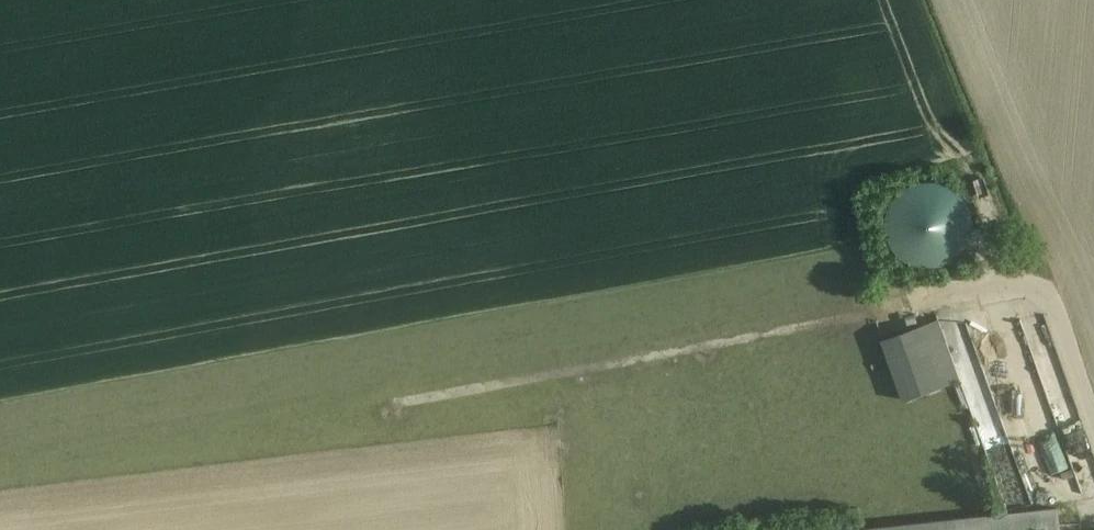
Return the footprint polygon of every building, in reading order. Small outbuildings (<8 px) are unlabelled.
[(886,228),(889,241),(897,252),(907,261),(920,265),(933,266),(946,262),(957,255),(966,244),(971,232),(971,219),(967,206),(960,194),(950,186),(937,181),(923,181),(911,184),(899,192),(891,202),(886,215),(886,228)] [(937,319),(881,339),(903,401),(959,380),(937,319)] [(874,529),(1072,529),(1068,504),(873,526),(874,529)]
